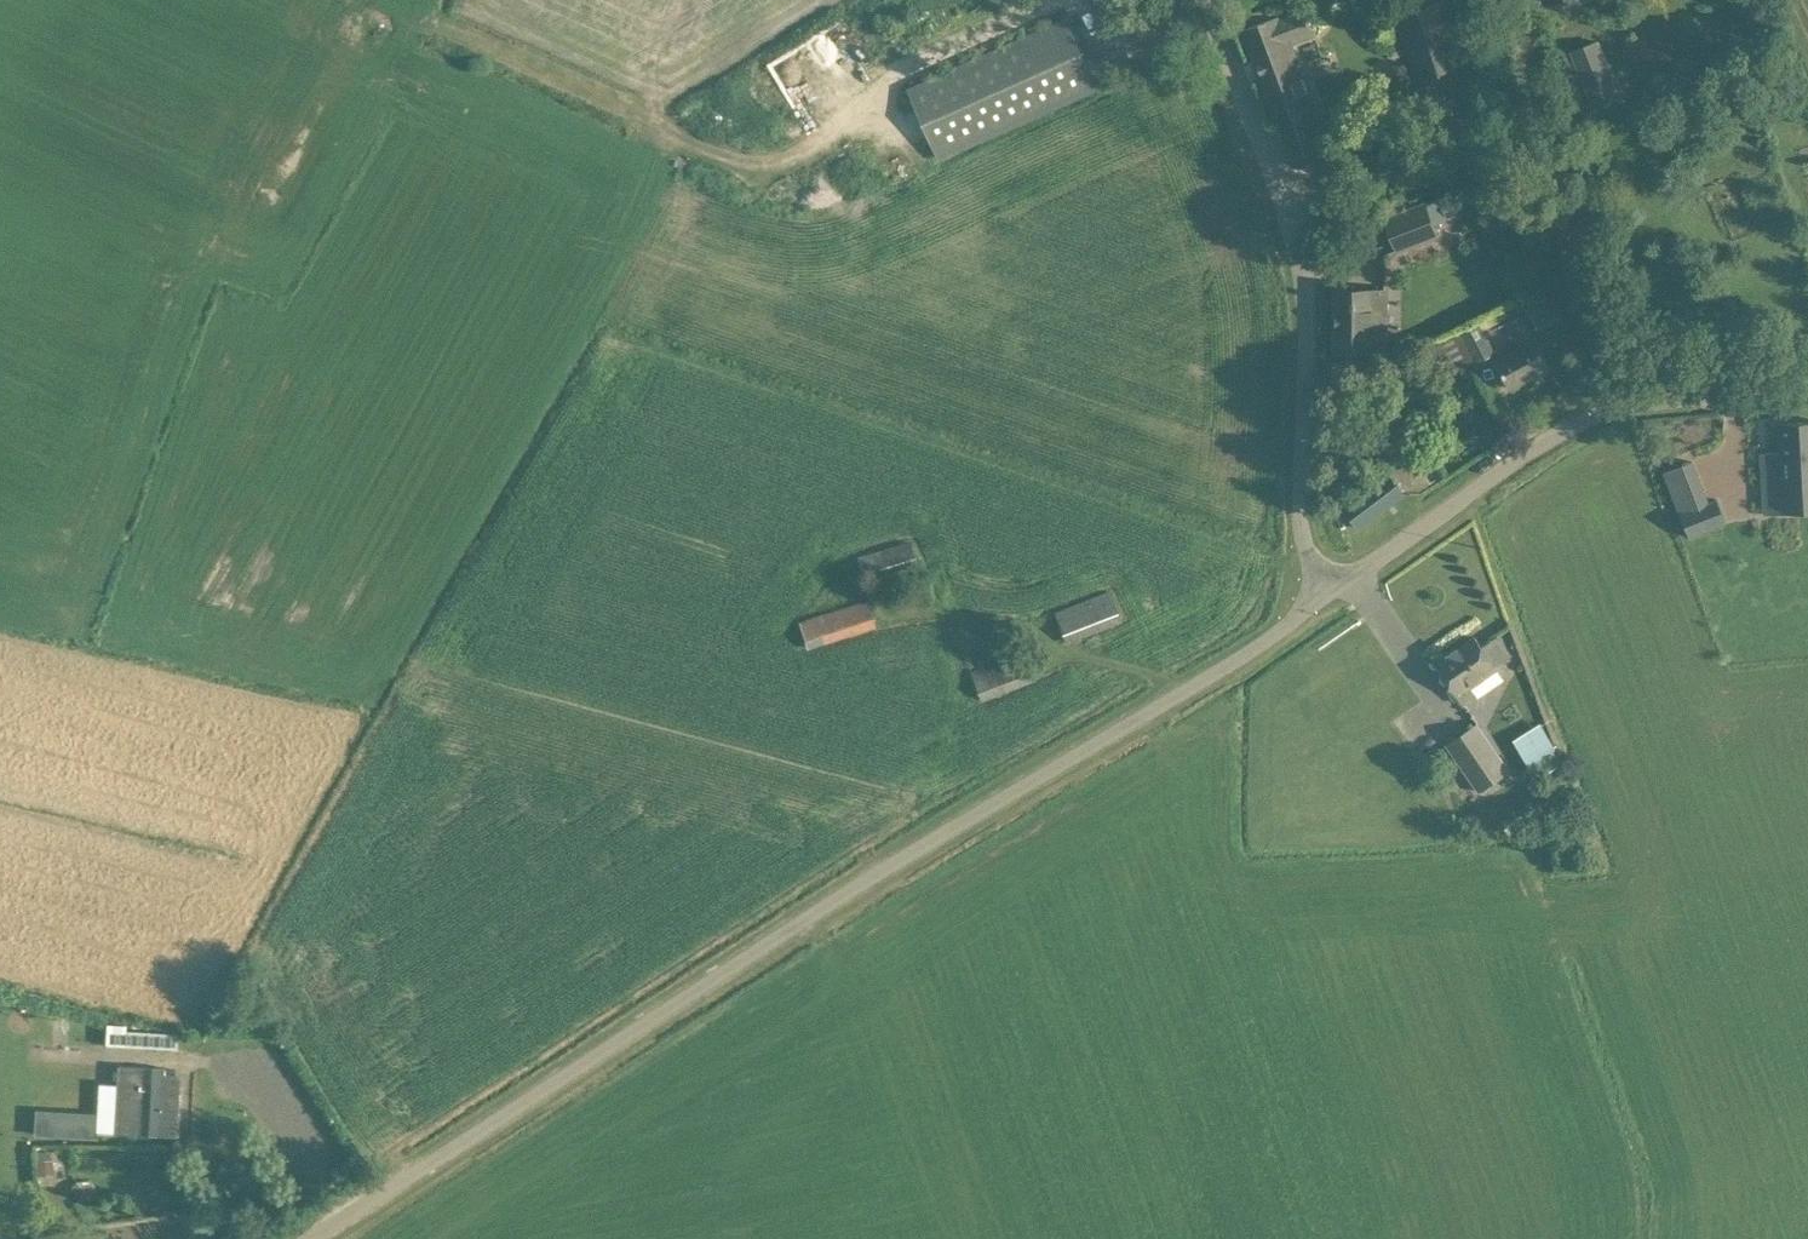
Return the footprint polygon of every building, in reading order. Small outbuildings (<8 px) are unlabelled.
[(1418,78),(1462,63),(1442,2),(1398,16),(1418,78)] [(1296,65),(1288,45),(1316,35),(1305,5),(1243,28),(1292,158),(1329,145),(1299,64),(1296,65)] [(939,157),(1097,86),(1066,17),(908,88),(939,157)] [(1599,41),(1571,51),(1593,106),(1620,95),(1599,41)] [(1459,125),(1435,132),(1444,162),(1468,154),(1459,125)] [(1447,216),(1478,204),(1470,184),(1439,195),(1447,216)] [(1398,249),(1437,234),(1425,203),(1386,219),(1398,249)] [(1385,351),(1386,289),(1337,288),(1336,351),(1385,351)] [(1534,338),(1521,313),(1507,321),(1520,346),(1497,359),(1511,387),(1550,366),(1535,338),(1534,338)] [(1445,338),(1429,347),(1443,374),(1460,365),(1461,369),(1496,351),(1479,320),(1445,338)] [(1780,422),(1782,451),(1762,452),(1763,477),(1764,501),(1759,501),(1760,509),(1764,513),(1807,511),(1807,421),(1780,422)] [(1347,478),(1395,448),(1385,431),(1337,462),(1347,478)] [(1360,527),(1403,493),(1388,473),(1345,507),(1360,527)] [(1717,498),(1681,512),(1690,536),(1726,522),(1717,498)] [(880,580),(918,568),(910,540),(857,556),(864,578),(878,574),(880,580)] [(1067,640),(1121,619),(1111,592),(1056,612),(1067,640)] [(806,647),(876,626),(868,598),(798,620),(806,647)] [(1448,651),(1435,661),(1463,702),(1476,694),(1478,696),(1503,679),(1496,667),(1476,637),(1457,649),(1450,654),(1448,651)] [(982,698),(1036,677),(1029,659),(1036,656),(1033,648),(972,671),(982,698)] [(1480,791),(1510,770),(1477,722),(1447,743),(1480,791)] [(1526,758),(1553,742),(1541,722),(1514,737),(1526,758)] [(106,1029),(105,1044),(177,1048),(177,1033),(125,1030),(106,1029)] [(177,1136),(178,1114),(174,1114),(176,1073),(175,1073),(175,1069),(164,1069),(164,1067),(119,1065),(115,1133),(177,1136)] [(51,1160),(37,1161),(37,1174),(51,1174),(51,1160)]
